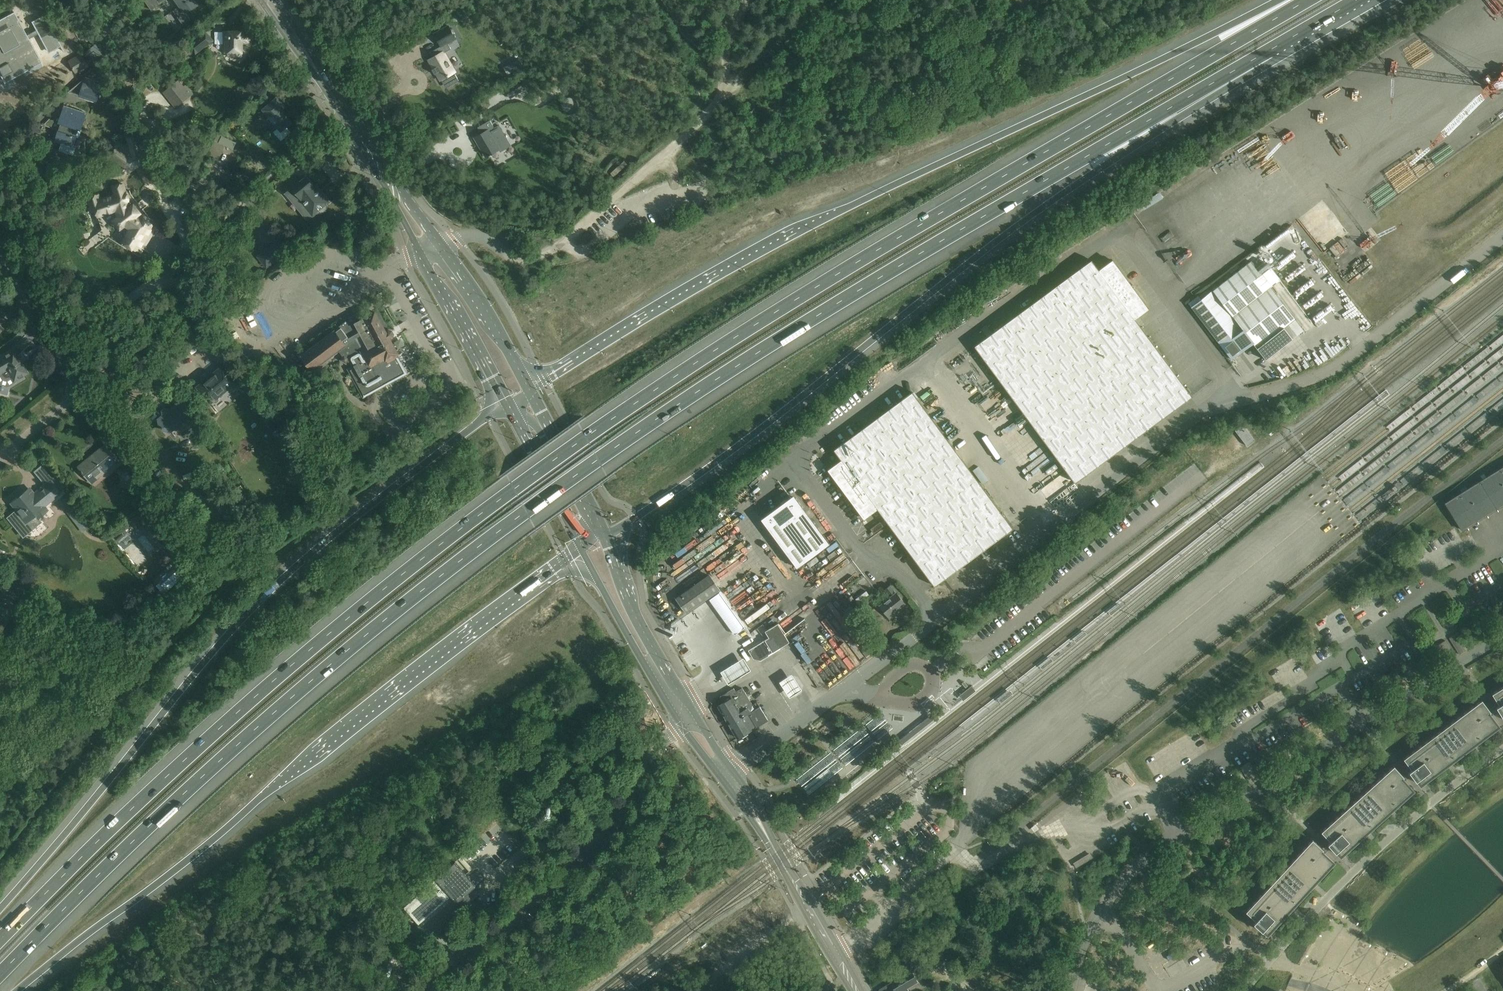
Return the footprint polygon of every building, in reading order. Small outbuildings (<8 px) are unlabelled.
[(152,10),(166,0),(144,0),(152,10)] [(180,6),(173,11),(183,25),(191,19),(186,13),(198,4),(195,0),(176,0),(180,6)] [(1474,5),(1476,11),(1487,7),(1485,1),(1474,5)] [(100,23),(108,17),(104,11),(96,17),(100,23)] [(23,37),(25,40),(29,39),(39,33),(39,34),(40,33),(50,49),(60,45),(61,45),(44,14),(39,17),(32,21),(36,29),(23,37)] [(1443,31),(1464,22),(1460,14),(1455,17),(1456,20),(1441,27),(1443,31)] [(2,33),(0,34),(0,67),(6,64),(12,76),(22,71),(16,60),(34,50),(32,46),(29,39),(25,40),(23,37),(17,25),(2,33)] [(456,38),(449,25),(434,34),(441,46),(442,46),(448,43),(456,38)] [(196,54),(213,40),(206,31),(188,45),(196,54)] [(242,52),(242,42),(251,42),(251,31),(225,31),(225,42),(226,42),(226,52),(229,52),(242,52)] [(454,71),(450,64),(451,64),(444,53),(451,48),(448,43),(442,46),(441,46),(429,53),(432,59),(429,60),(434,68),(432,69),(432,70),(433,69),(435,73),(434,74),(435,74),(437,73),(440,79),(441,79),(441,80),(443,80),(446,86),(450,84),(450,85),(459,80),(454,71)] [(98,50),(94,46),(87,51),(91,56),(98,50)] [(512,64),(515,69),(523,65),(519,59),(512,64)] [(81,76),(91,72),(86,61),(77,66),(81,76)] [(68,92),(86,97),(86,98),(97,102),(103,83),(86,77),(68,92)] [(191,95),(179,79),(163,92),(176,108),(191,95)] [(525,89),(519,79),(504,89),(510,99),(525,89)] [(133,86),(131,90),(141,95),(144,91),(133,86)] [(278,127),(289,118),(278,106),(282,103),(277,97),(266,107),(268,110),(265,112),(278,127)] [(65,106),(64,107),(60,106),(60,107),(61,107),(44,124),(43,124),(43,125),(56,129),(56,130),(58,131),(55,140),(62,142),(59,150),(86,159),(86,158),(85,158),(85,138),(86,138),(79,135),(87,113),(65,106)] [(480,126),(483,132),(474,138),(478,145),(479,144),(482,149),(481,149),(485,157),(489,155),(489,156),(491,155),(491,154),(499,149),(500,152),(511,146),(499,125),(494,128),(490,120),(480,126)] [(218,134),(212,145),(223,150),(225,145),(233,149),(236,143),(218,134)] [(131,171),(144,162),(137,136),(127,138),(129,143),(119,150),(116,148),(110,156),(131,171)] [(238,159),(225,154),(221,163),(234,168),(238,159)] [(1285,166),(1288,175),(1302,170),(1299,161),(1285,166)] [(1302,187),(1310,181),(1304,173),(1287,183),(1292,191),(1301,185),(1302,187)] [(1359,174),(1350,179),(1359,194),(1368,189),(1359,174)] [(313,217),(316,214),(321,214),(325,210),(326,206),(330,203),(322,193),(320,195),(306,178),(298,184),(293,178),(281,188),(293,204),(300,198),(303,202),(302,204),(313,217)] [(120,228),(124,226),(125,225),(131,229),(123,242),(135,250),(135,249),(138,250),(153,225),(151,224),(151,223),(143,218),(142,218),(137,215),(140,213),(134,205),(131,207),(129,201),(130,201),(126,191),(126,192),(123,184),(113,187),(116,195),(100,200),(98,194),(88,197),(91,207),(94,206),(98,216),(116,210),(118,217),(114,220),(120,228)] [(1437,231),(1444,225),(1438,217),(1431,223),(1437,231)] [(1400,233),(1408,228),(1404,223),(1397,227),(1400,233)] [(1364,248),(1381,237),(1376,230),(1359,241),(1364,248)] [(1253,237),(1257,244),(1268,239),(1265,232),(1253,237)] [(105,236),(99,241),(102,245),(108,239),(105,236)] [(1328,250),(1338,260),(1350,246),(1340,237),(1328,250)] [(285,253),(277,242),(265,252),(274,262),(285,253)] [(1249,242),(1242,247),(1246,253),(1253,247),(1249,242)] [(1389,256),(1394,253),(1388,242),(1383,244),(1389,256)] [(1346,264),(1361,254),(1358,249),(1342,259),(1346,264)] [(1273,259),(1277,268),(1286,264),(1285,261),(1295,256),(1293,250),(1273,259)] [(1396,254),(1390,258),(1396,266),(1402,262),(1396,254)] [(1092,260),(1014,317),(975,346),(1075,482),(1192,396),(1135,318),(1148,308),(1112,260),(1099,270),(1092,260)] [(351,270),(353,263),(342,261),(340,266),(331,264),(329,272),(342,275),(344,268),(351,270)] [(1200,299),(1191,307),(1231,359),(1252,342),(1266,360),(1267,360),(1266,358),(1292,338),(1283,327),(1295,318),(1270,286),(1280,279),(1268,263),(1258,270),(1250,261),(1200,299)] [(1287,282),(1306,269),(1301,262),(1282,275),(1287,282)] [(1403,263),(1399,265),(1404,275),(1408,272),(1403,263)] [(1340,279),(1349,277),(1346,267),(1338,269),(1340,279)] [(1365,283),(1369,289),(1390,276),(1386,270),(1365,283)] [(1411,285),(1416,282),(1410,273),(1405,276),(1411,285)] [(1293,293),(1298,298),(1313,281),(1308,276),(1293,293)] [(1306,298),(1313,305),(1319,298),(1312,291),(1306,298)] [(634,309),(639,307),(636,299),(631,302),(634,309)] [(1313,322),(1333,309),(1328,302),(1309,315),(1313,322)] [(622,303),(617,306),(625,318),(630,315),(622,303)] [(579,323),(590,318),(587,311),(576,316),(579,323)] [(301,355),(311,369),(312,369),(311,368),(337,349),(343,356),(342,357),(343,357),(344,355),(348,357),(347,360),(351,367),(348,369),(363,397),(406,373),(398,357),(399,356),(390,339),(392,337),(393,334),(391,331),(389,330),(386,332),(375,312),(362,319),(361,316),(353,320),(354,323),(349,325),(346,321),(301,355)] [(18,357),(13,348),(0,355),(0,384),(7,386),(14,381),(27,373),(21,362),(23,361),(20,356),(18,357)] [(212,401),(213,403),(215,403),(217,403),(218,401),(219,400),(219,398),(218,396),(236,382),(223,366),(198,387),(210,403),(212,401)] [(1013,528),(913,392),(834,450),(842,459),(828,469),(864,518),(878,508),(935,585),(1013,528)] [(163,415),(158,419),(159,424),(165,430),(169,432),(174,429),(178,430),(182,427),(181,423),(189,416),(188,412),(180,402),(170,409),(166,408),(162,411),(163,415)] [(267,422),(271,427),(276,423),(272,418),(267,422)] [(1247,446),(1255,440),(1242,424),(1235,430),(1247,446)] [(135,457),(126,445),(123,442),(114,449),(126,464),(135,457)] [(1187,452),(1195,462),(1208,452),(1200,442),(1187,452)] [(118,460),(106,444),(79,466),(91,482),(118,460)] [(1015,451),(1020,463),(1030,459),(1024,447),(1015,451)] [(136,463),(131,467),(135,472),(131,475),(135,480),(144,473),(136,463)] [(1462,493),(1445,503),(1462,530),(1502,504),(1502,467),(1486,478),(1483,480),(1467,490),(1462,493)] [(1053,480),(1057,486),(1069,478),(1065,472),(1053,480)] [(759,479),(752,481),(754,487),(761,485),(759,479)] [(17,510),(15,512),(7,518),(16,529),(26,521),(29,525),(32,527),(35,526),(38,524),(38,521),(37,518),(47,510),(43,506),(60,493),(50,481),(44,485),(45,487),(35,495),(32,491),(28,494),(26,491),(17,499),(16,498),(12,501),(13,502),(11,503),(17,510)] [(732,512),(754,491),(749,486),(727,507),(732,512)] [(790,497),(761,519),(797,567),(830,543),(796,498),(790,497)] [(166,499),(158,504),(168,520),(180,513),(175,505),(171,508),(166,499)] [(89,521),(79,508),(73,513),(83,526),(89,521)] [(198,519),(198,520),(207,514),(204,509),(195,515),(198,519)] [(211,520),(211,521),(204,525),(203,526),(206,532),(215,527),(211,520)] [(883,525),(880,521),(871,528),(874,533),(883,525)] [(725,546),(705,560),(715,574),(713,575),(719,583),(718,584),(720,587),(738,574),(731,565),(726,569),(722,563),(729,558),(733,564),(736,562),(725,546)] [(786,568),(793,573),(797,568),(790,563),(786,568)] [(709,574),(676,598),(687,612),(720,589),(709,574)] [(721,592),(734,608),(760,588),(750,576),(748,578),(745,574),(721,592)] [(885,589),(891,597),(880,606),(890,618),(897,613),(895,610),(905,603),(890,585),(885,589)] [(710,599),(712,602),(722,595),(719,592),(710,599)] [(135,602),(135,612),(145,612),(145,603),(135,602)] [(10,616),(0,606),(0,625),(10,616)] [(766,613),(745,626),(749,632),(769,619),(766,613)] [(760,660),(789,642),(778,623),(765,631),(769,637),(749,650),(754,658),(760,660)] [(1469,648),(1458,632),(1449,638),(1459,654),(1469,648)] [(1455,657),(1445,640),(1435,646),(1446,662),(1455,657)] [(743,658),(721,671),(724,678),(728,683),(750,670),(747,664),(743,658)] [(785,678),(780,681),(789,697),(795,693),(801,689),(791,674),(785,678)] [(963,696),(973,691),(971,686),(960,692),(963,696)] [(1492,693),(1491,693),(1499,705),(1496,707),(1502,717),(1502,716),(1502,686),(1492,693)] [(756,728),(768,720),(760,707),(750,712),(748,709),(753,706),(743,689),(737,692),(734,688),(721,696),(724,702),(718,705),(738,738),(751,730),(751,729),(755,727),(756,728)] [(1481,699),(1403,758),(1411,769),(1409,771),(1416,781),(1417,780),(1420,785),(1425,781),(1429,779),(1427,776),(1431,773),(1433,775),(1451,761),(1451,762),(1455,759),(1453,757),(1457,753),(1459,755),(1477,742),(1481,740),(1479,737),(1483,734),(1485,736),(1498,726),(1488,713),(1490,711),(1481,699)] [(838,724),(844,730),(854,722),(849,715),(838,724)] [(1273,770),(1263,753),(1254,759),(1264,775),(1273,770)] [(1260,778),(1250,761),(1240,767),(1250,784),(1260,778)] [(1394,765),(1321,831),(1330,841),(1327,843),(1335,852),(1336,852),(1340,856),(1345,852),(1349,849),(1346,847),(1350,843),(1352,845),(1369,830),(1373,827),(1370,825),(1374,821),(1376,823),(1393,808),(1393,809),(1397,805),(1395,803),(1398,800),(1400,801),(1413,790),(1402,778),(1404,776),(1394,765)] [(546,796),(539,803),(543,807),(547,803),(550,801),(546,796)] [(1263,930),(1267,934),(1271,929),(1271,930),(1275,926),(1272,924),(1276,920),(1278,922),(1293,905),(1293,906),(1297,902),(1294,900),(1298,896),(1300,898),(1315,882),(1319,879),(1316,876),(1320,873),(1322,874),(1333,862),(1321,851),(1323,849),(1312,839),(1246,911),(1256,920),(1253,923),(1262,931),(1263,930)] [(403,907),(419,924),(451,896),(453,899),(461,907),(480,890),(478,887),(455,861),(444,871),(403,907)] [(401,956),(398,952),(393,956),(397,960),(401,956)] [(880,989),(879,990),(907,990),(906,989),(918,982),(914,974),(894,985),(892,981),(890,982),(890,983),(880,989)]
